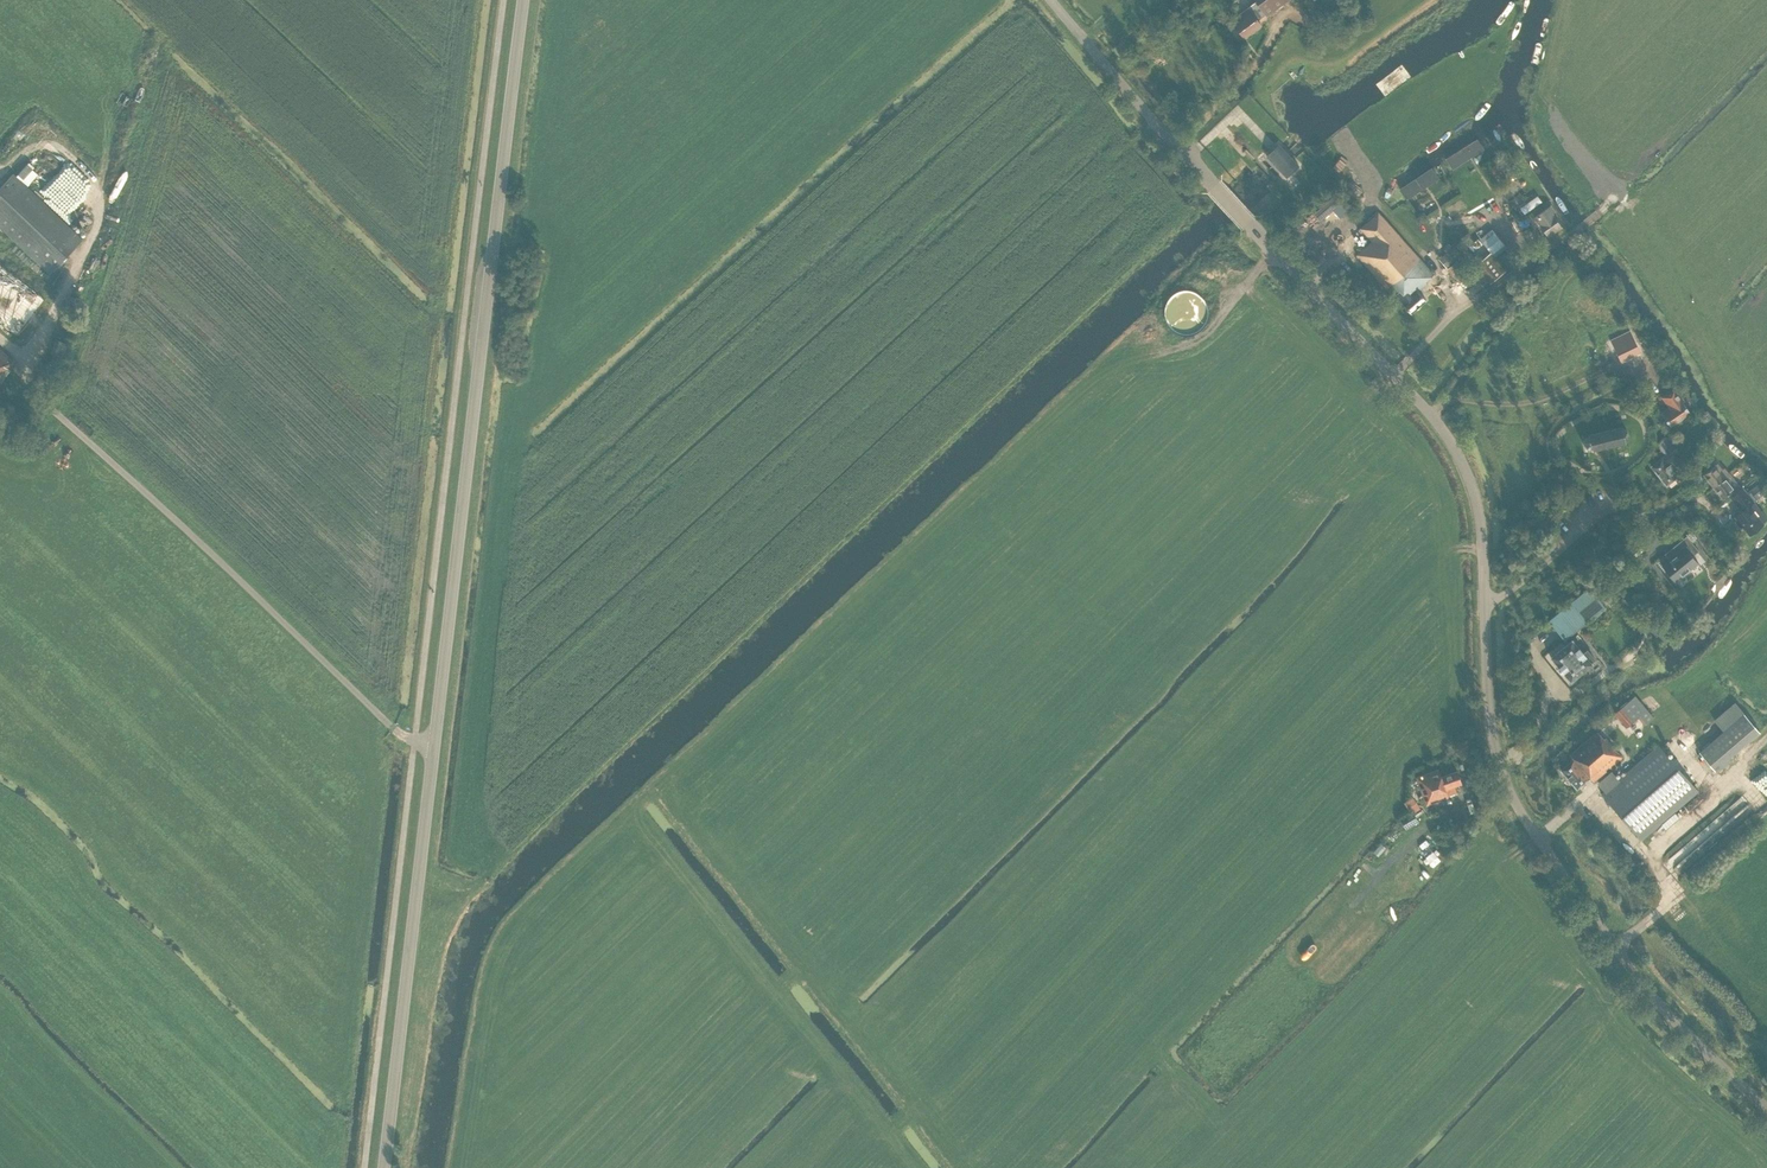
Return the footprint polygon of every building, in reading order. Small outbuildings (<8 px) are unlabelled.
[(1249,7),(1249,8),(1242,14),(1245,17),(1235,24),(1244,37),(1262,24),(1259,20),(1266,15),(1266,16),(1288,0),(1255,0),(1256,2),(1249,7)] [(1267,156),(1287,177),(1292,171),(1299,165),(1279,145),(1267,156)] [(1433,165),(1417,176),(1399,188),(1406,199),(1441,176),(1433,165)] [(49,274),(82,239),(13,174),(0,187),(0,227),(49,274)] [(1554,211),(1552,209),(1549,205),(1533,216),(1548,236),(1561,226),(1551,213),(1554,211)] [(1411,313),(1426,299),(1419,292),(1427,284),(1425,282),(1433,274),(1378,213),(1361,229),(1373,242),(1357,256),(1394,296),(1396,294),(1403,303),(1411,313)] [(1461,253),(1454,245),(1439,259),(1446,267),(1461,253)] [(1489,252),(1475,264),(1490,282),(1504,271),(1489,252)] [(1470,274),(1457,260),(1446,269),(1459,284),(1470,274)] [(16,331),(43,295),(0,262),(0,319),(16,331)] [(1610,339),(1622,362),(1641,352),(1629,330),(1610,339)] [(10,369),(7,367),(13,359),(0,349),(0,383),(10,369)] [(1676,378),(1671,369),(1664,373),(1669,382),(1676,378)] [(1683,402),(1685,400),(1675,386),(1661,396),(1668,407),(1661,412),(1671,426),(1691,413),(1683,402)] [(1620,427),(1588,434),(1589,437),(1583,438),(1586,449),(1591,447),(1591,449),(1624,442),(1625,441),(1627,436),(1626,431),(1622,427),(1620,427)] [(1675,473),(1684,466),(1675,456),(1682,450),(1670,436),(1667,436),(1664,436),(1660,439),(1659,441),(1658,444),(1659,447),(1660,449),(1662,451),(1663,452),(1666,453),(1651,465),(1667,485),(1678,476),(1675,473)] [(1718,463),(1703,474),(1713,487),(1729,474),(1725,468),(1723,470),(1718,463)] [(1741,488),(1729,474),(1713,487),(1722,498),(1726,495),(1728,498),(1730,496),(1741,488)] [(1766,516),(1742,487),(1741,488),(1730,496),(1742,511),(1735,516),(1750,535),(1764,523),(1762,520),(1766,516)] [(1696,548),(1686,536),(1672,548),(1677,554),(1663,566),(1675,581),(1697,563),(1689,554),(1696,548)] [(1608,597),(1624,586),(1619,578),(1603,589),(1608,597)] [(1605,606),(1589,587),(1548,620),(1564,640),(1605,606)] [(1572,682),(1593,665),(1573,640),(1552,657),(1560,667),(1559,668),(1563,672),(1564,672),(1572,682)] [(1640,715),(1646,722),(1654,716),(1635,694),(1614,712),(1626,726),(1640,715)] [(1758,733),(1733,705),(1714,721),(1723,731),(1699,752),(1714,770),(1758,733)] [(1633,747),(1617,727),(1603,739),(1596,732),(1570,755),(1573,758),(1561,769),(1577,788),(1589,777),(1593,782),(1633,747)] [(1602,794),(1641,840),(1698,791),(1659,745),(1602,794)] [(1446,789),(1462,783),(1457,771),(1441,777),(1439,770),(1417,777),(1427,805),(1448,797),(1446,789)] [(1481,810),(1473,802),(1460,815),(1468,823),(1481,810)] [(1418,823),(1413,814),(1402,822),(1406,830),(1418,823)] [(1719,825),(1723,832),(1724,831),(1726,834),(1739,826),(1734,817),(1719,825)] [(1453,848),(1444,841),(1436,851),(1445,858),(1453,848)] [(1363,887),(1375,868),(1369,864),(1357,883),(1363,887)]
